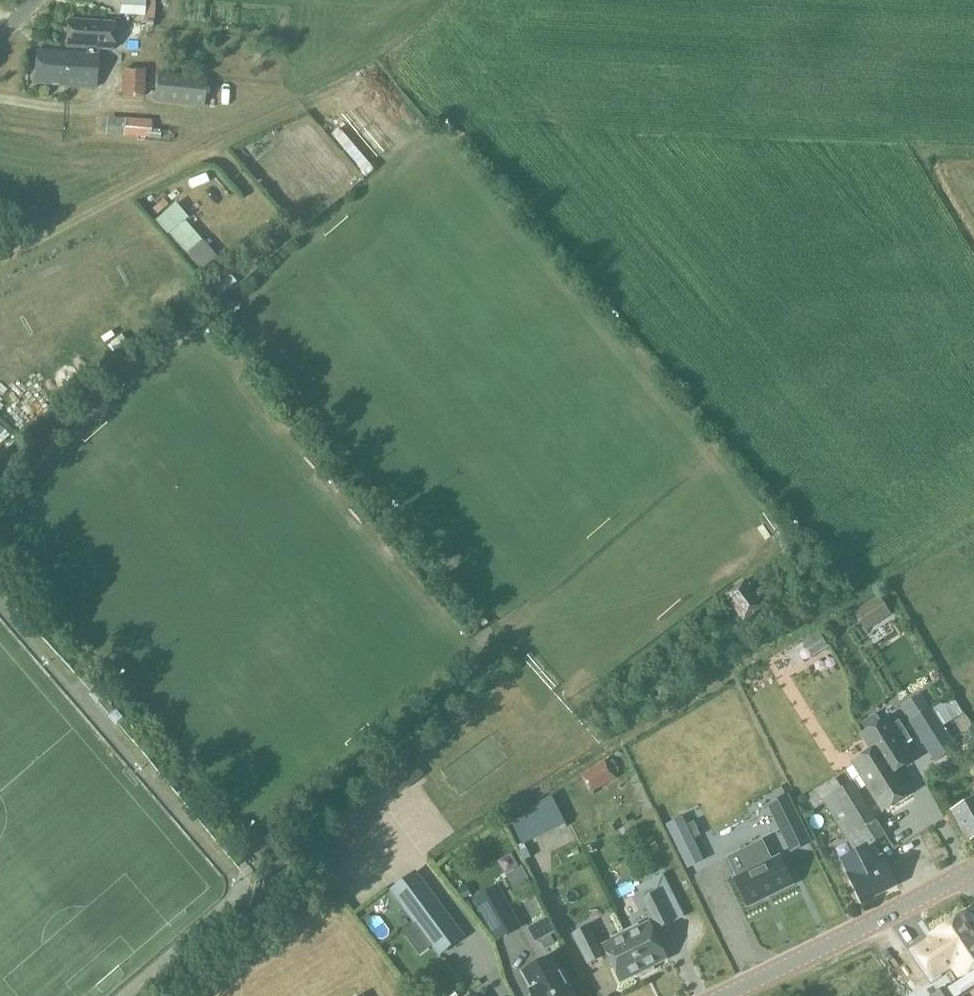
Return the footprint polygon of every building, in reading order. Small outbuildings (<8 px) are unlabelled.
[(121,15),(133,16),(145,16),(146,0),(122,0),(121,15)] [(68,21),(66,47),(113,50),(115,24),(68,21)] [(86,56),(86,54),(37,51),(35,84),(96,88),(98,57),(86,56)] [(146,99),(148,70),(124,68),(122,98),(146,99)] [(206,80),(164,76),(161,105),(203,109),(206,80)] [(124,138),(125,120),(107,119),(106,137),(124,138)] [(227,269),(173,206),(155,222),(167,235),(166,236),(202,279),(206,275),(212,282),(227,269)] [(766,608),(747,580),(725,595),(744,623),(766,608)] [(854,614),(863,628),(888,612),(878,598),(854,614)] [(811,659),(826,651),(820,638),(804,646),(811,659)] [(959,719),(973,710),(973,706),(963,689),(933,707),(949,733),(963,725),(959,719)] [(910,723),(935,763),(958,749),(933,709),(910,723)] [(883,816),(911,798),(897,776),(913,766),(901,745),(909,740),(900,725),(891,731),(887,724),(881,728),(877,721),(874,720),(864,726),(864,730),(868,736),(862,740),(872,755),(853,767),(883,816)] [(617,764),(631,758),(626,746),(612,752),(617,764)] [(581,775),(592,794),(617,779),(606,760),(581,775)] [(840,794),(832,781),(810,795),(817,807),(824,803),(840,794)] [(824,803),(854,853),(873,842),(885,835),(854,785),(840,794),(824,803)] [(786,797),(765,808),(772,822),(794,811),(786,797)] [(960,826),(968,842),(973,839),(973,799),(947,814),(955,829),(960,826)] [(799,814),(781,823),(795,852),(813,843),(799,814)] [(746,866),(749,873),(736,879),(749,906),(793,884),(780,858),(767,864),(764,856),(765,855),(755,835),(758,833),(755,826),(750,827),(749,825),(730,834),(745,866),(746,866)] [(881,857),(873,842),(854,853),(840,860),(848,874),(863,904),(898,885),(883,856),(881,857)] [(531,858),(524,845),(517,848),(524,861),(531,858)] [(415,873),(391,891),(439,955),(463,937),(415,873)] [(471,894),(466,884),(457,889),(463,899),(471,894)] [(498,889),(475,901),(497,941),(511,933),(502,915),(510,911),(498,889)] [(642,900),(658,931),(674,923),(659,892),(642,900)] [(916,950),(934,978),(953,966),(961,978),(973,969),(973,916),(972,913),(968,916),(966,913),(932,934),(937,941),(932,944),(930,941),(916,950)] [(545,915),(530,923),(537,937),(553,929),(545,915)] [(626,930),(647,973),(656,969),(655,965),(668,958),(651,922),(641,927),(640,923),(626,930)] [(687,926),(685,942),(697,943),(699,927),(687,926)] [(573,934),(588,965),(604,957),(589,927),(573,934)] [(647,973),(626,930),(612,937),(613,941),(604,945),(621,981),(635,975),(638,978),(647,973)] [(549,935),(539,940),(543,948),(553,942),(549,935)] [(523,972),(533,990),(530,991),(532,995),(573,995),(567,985),(570,984),(564,972),(560,973),(551,957),(523,972)] [(933,995),(959,995),(952,986),(951,984),(933,995)]
